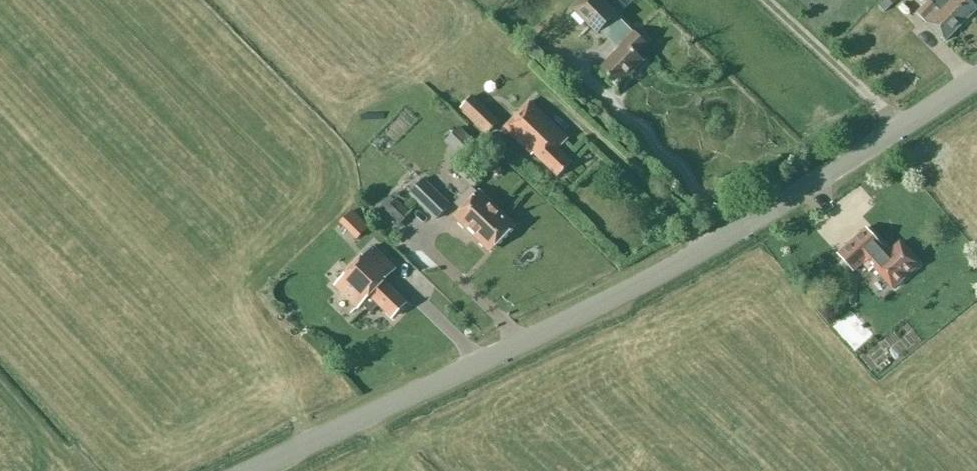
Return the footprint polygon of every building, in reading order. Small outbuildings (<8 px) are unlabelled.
[(617,13),(604,0),(578,0),(570,8),(596,33),(600,29),(617,46),(621,42),(624,45),(600,68),(618,86),(644,61),(637,54),(647,44),(633,30),(632,31),(615,15),(617,13)] [(878,4),(883,10),(895,0),(882,0),(878,4)] [(936,6),(930,0),(917,13),(945,41),(958,28),(936,6)] [(971,0),(941,0),(936,6),(958,28),(976,9),(976,6),(971,0)] [(523,45),(539,60),(545,53),(529,38),(523,45)] [(459,108),(486,133),(498,120),(471,95),(459,108)] [(566,138),(529,101),(505,125),(534,152),(558,176),(571,163),(556,148),(566,138)] [(460,126),(446,141),(463,158),(477,143),(460,126)] [(424,179),(410,193),(436,219),(450,204),(424,179)] [(470,185),(454,203),(460,208),(451,217),(488,251),(495,244),(513,225),(480,193),(479,194),(470,185)] [(396,199),(394,200),(390,197),(382,205),(386,209),(385,210),(400,225),(411,213),(396,199)] [(900,242),(887,254),(880,247),(882,245),(866,228),(837,254),(853,271),(863,263),(870,271),(874,267),(893,289),(920,264),(900,242)] [(384,281),(396,269),(373,246),(335,285),(358,308),(361,305),(369,313),(378,304),(392,317),(406,303),(384,281)]
